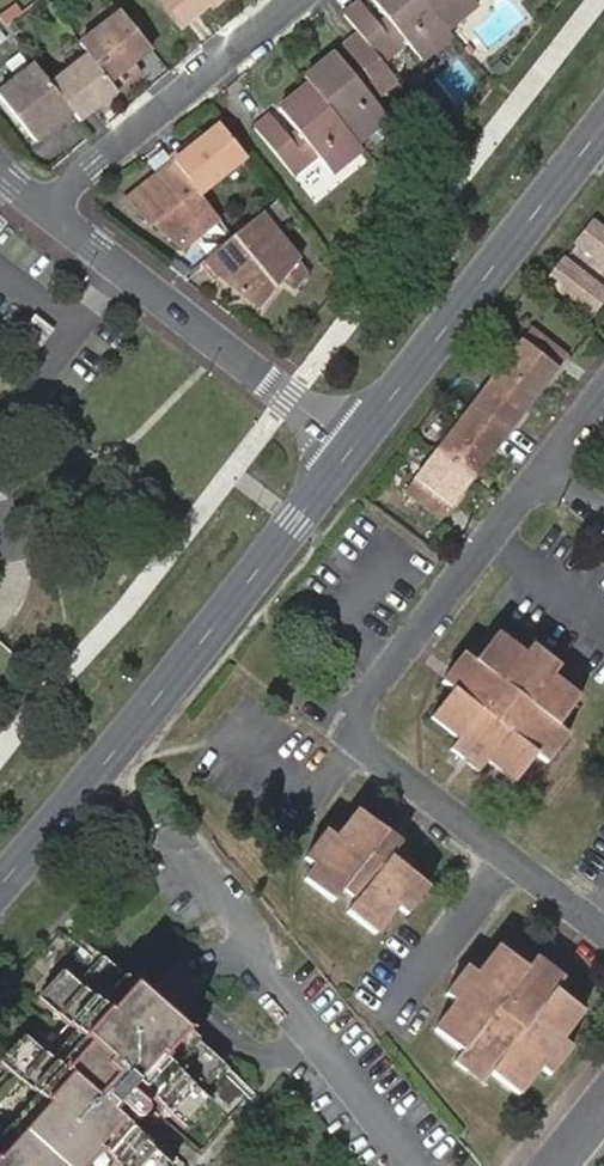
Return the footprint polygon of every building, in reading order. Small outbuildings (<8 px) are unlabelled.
[(185,24),(213,2),(217,7),(226,0),(166,0),(185,24)] [(453,43),(450,38),(419,0),(373,0),(369,3),(390,28),(382,36),(382,35),(361,10),(345,23),(360,41),(385,71),(409,51),(422,68),(453,43)] [(450,38),(477,14),(466,0),(419,0),(450,38)] [(118,12),(81,43),(114,82),(151,51),(118,12)] [(392,79),(385,71),(360,41),(344,55),(364,78),(376,93),(392,79)] [(87,54),(49,85),(82,124),(120,93),(87,54)] [(390,126),(376,110),(355,86),(335,62),(309,85),(313,90),(362,149),(390,126)] [(0,90),(0,103),(36,149),(74,119),(32,65),(0,90)] [(376,110),(401,89),(392,79),(376,93),(364,78),(355,86),(376,110)] [(336,184),(369,156),(362,149),(313,90),(281,116),(301,141),(293,147),(273,123),(257,137),(289,175),(297,184),(320,164),(336,184)] [(201,202),(248,164),(222,133),(175,172),(201,202)] [(177,262),(222,228),(201,202),(175,172),(120,216),(177,262)] [(603,306),(603,214),(553,274),(598,313),(603,306)] [(258,247),(222,277),(267,311),(300,269),(263,223),(248,235),(258,247)] [(235,245),(212,263),(222,277),(258,247),(248,235),(235,245)] [(487,458),(524,410),(518,404),(531,388),(544,372),(551,377),(570,354),(535,325),(406,486),(441,514),(460,490),(453,485),(466,469),(479,452),(487,458)] [(531,388),(537,393),(551,377),(544,372),(531,388)] [(518,404),(524,410),(537,393),(531,388),(518,404)] [(473,474),(487,458),(479,452),(466,469),(473,474)] [(460,490),(473,474),(466,469),(453,485),(460,490)] [(465,677),(453,692),(431,720),(456,740),(448,751),(477,773),(485,761),(513,785),(535,756),(546,765),(557,752),(545,743),(557,727),(578,700),(552,680),(540,670),(547,660),(531,646),(523,657),(497,636),(474,664),(463,655),(453,667),(465,677)] [(560,670),(547,660),(540,670),(552,680),(560,670)] [(441,683),(453,692),(465,677),(453,667),(441,683)] [(545,743),(557,752),(568,737),(557,727),(545,743)] [(326,852),(313,867),(303,880),(331,903),(341,890),(354,900),(345,913),(372,934),(393,907),(404,915),(425,887),(387,857),(391,852),(375,840),(382,832),(355,811),(334,838),(324,832),(315,843),(326,852)] [(375,840),(391,852),(397,844),(382,832),(375,840)] [(302,859),(313,867),(326,852),(315,843),(302,859)] [(169,1157),(118,1112),(125,1104),(126,1105),(128,1107),(131,1108),(134,1108),(137,1107),(139,1105),(142,1107),(145,1109),(147,1110),(150,1110),(154,1109),(157,1106),(158,1104),(158,1100),(179,1116),(203,1090),(198,1083),(222,1057),(85,939),(61,966),(53,960),(28,987),(43,999),(44,1007),(51,1007),(59,1013),(35,1041),(16,1025),(0,1043),(0,1062),(3,1065),(0,1068),(0,1165),(161,1165),(169,1157)] [(545,1056),(557,1040),(578,1012),(551,992),(559,981),(544,970),(536,981),(521,969),(494,947),(472,976),(461,966),(440,995),(451,1004),(429,1031),(456,1052),(448,1063),(460,1072),(468,1061),(486,1074),(513,1097),(535,1069),(544,1076),(554,1063),(545,1056)] [(536,981),(544,970),(529,958),(521,969),(536,981)] [(566,1048),(557,1040),(545,1056),(554,1063),(566,1048)] [(478,1085),(486,1074),(468,1061),(460,1072),(478,1085)]
